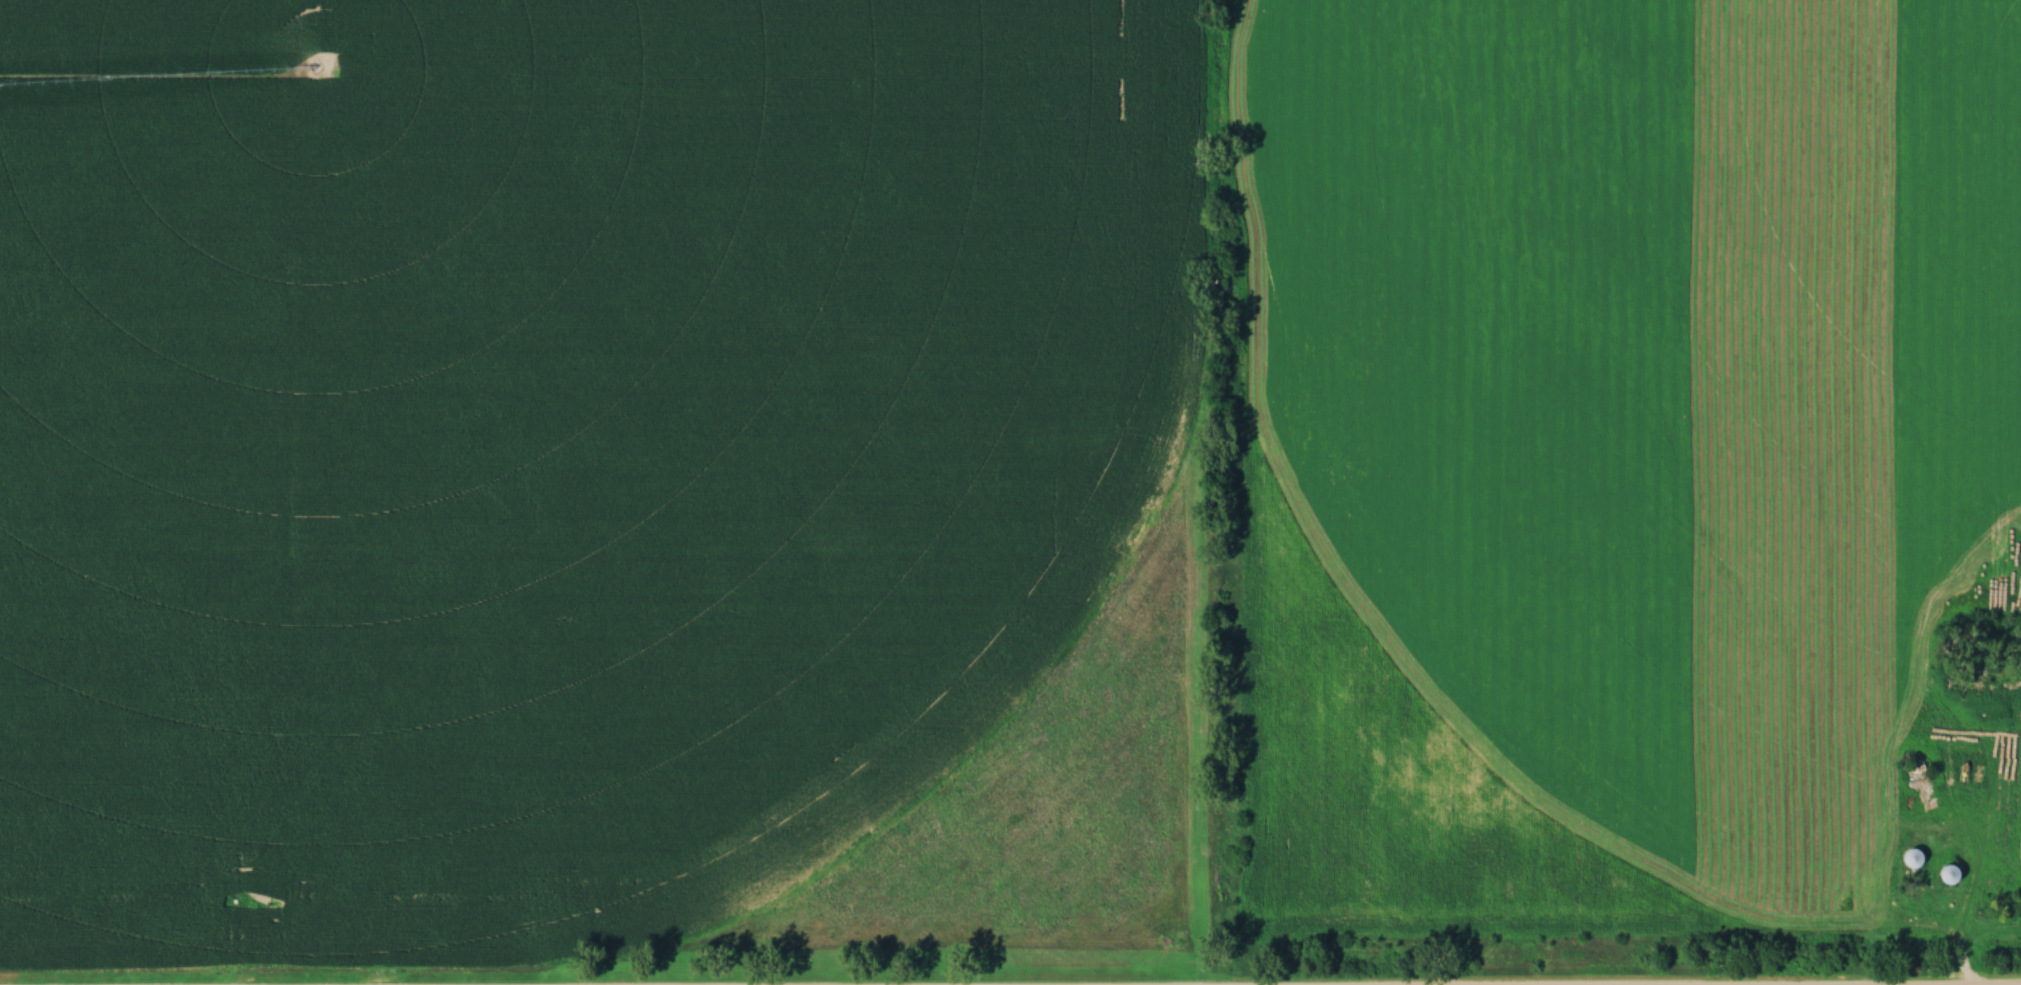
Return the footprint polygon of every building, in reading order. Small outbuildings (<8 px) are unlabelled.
[(1911,723),(1918,728),(1932,710),(1925,704),(1911,723)] [(1910,853),(1914,865),(1921,862),(1917,850),(1910,853)]
